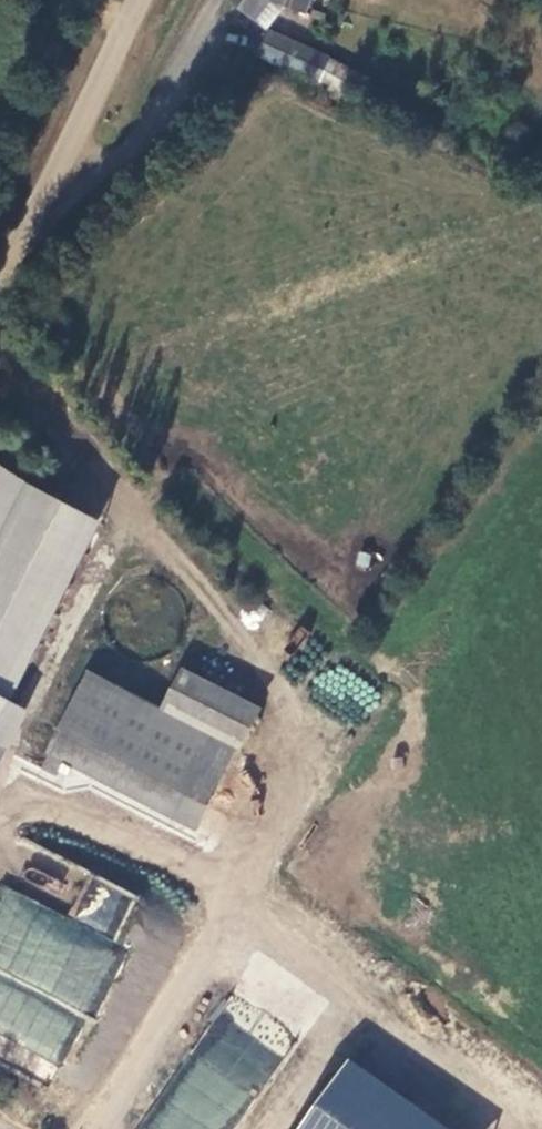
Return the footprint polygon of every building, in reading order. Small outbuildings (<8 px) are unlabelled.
[(285,10),(303,18),(310,0),(231,0),(228,4),(266,35),(285,10)] [(266,35),(254,62),(287,74),(323,93),(342,108),(352,100),(368,107),(386,95),(362,78),(266,35)] [(99,532),(0,472),(0,721),(99,532)] [(210,743),(86,679),(51,749),(175,813),(210,743)] [(72,1063),(121,944),(116,942),(136,893),(88,873),(70,915),(0,886),(0,1033),(72,1063)] [(299,1128),(436,1128),(343,1065),(299,1128)]
